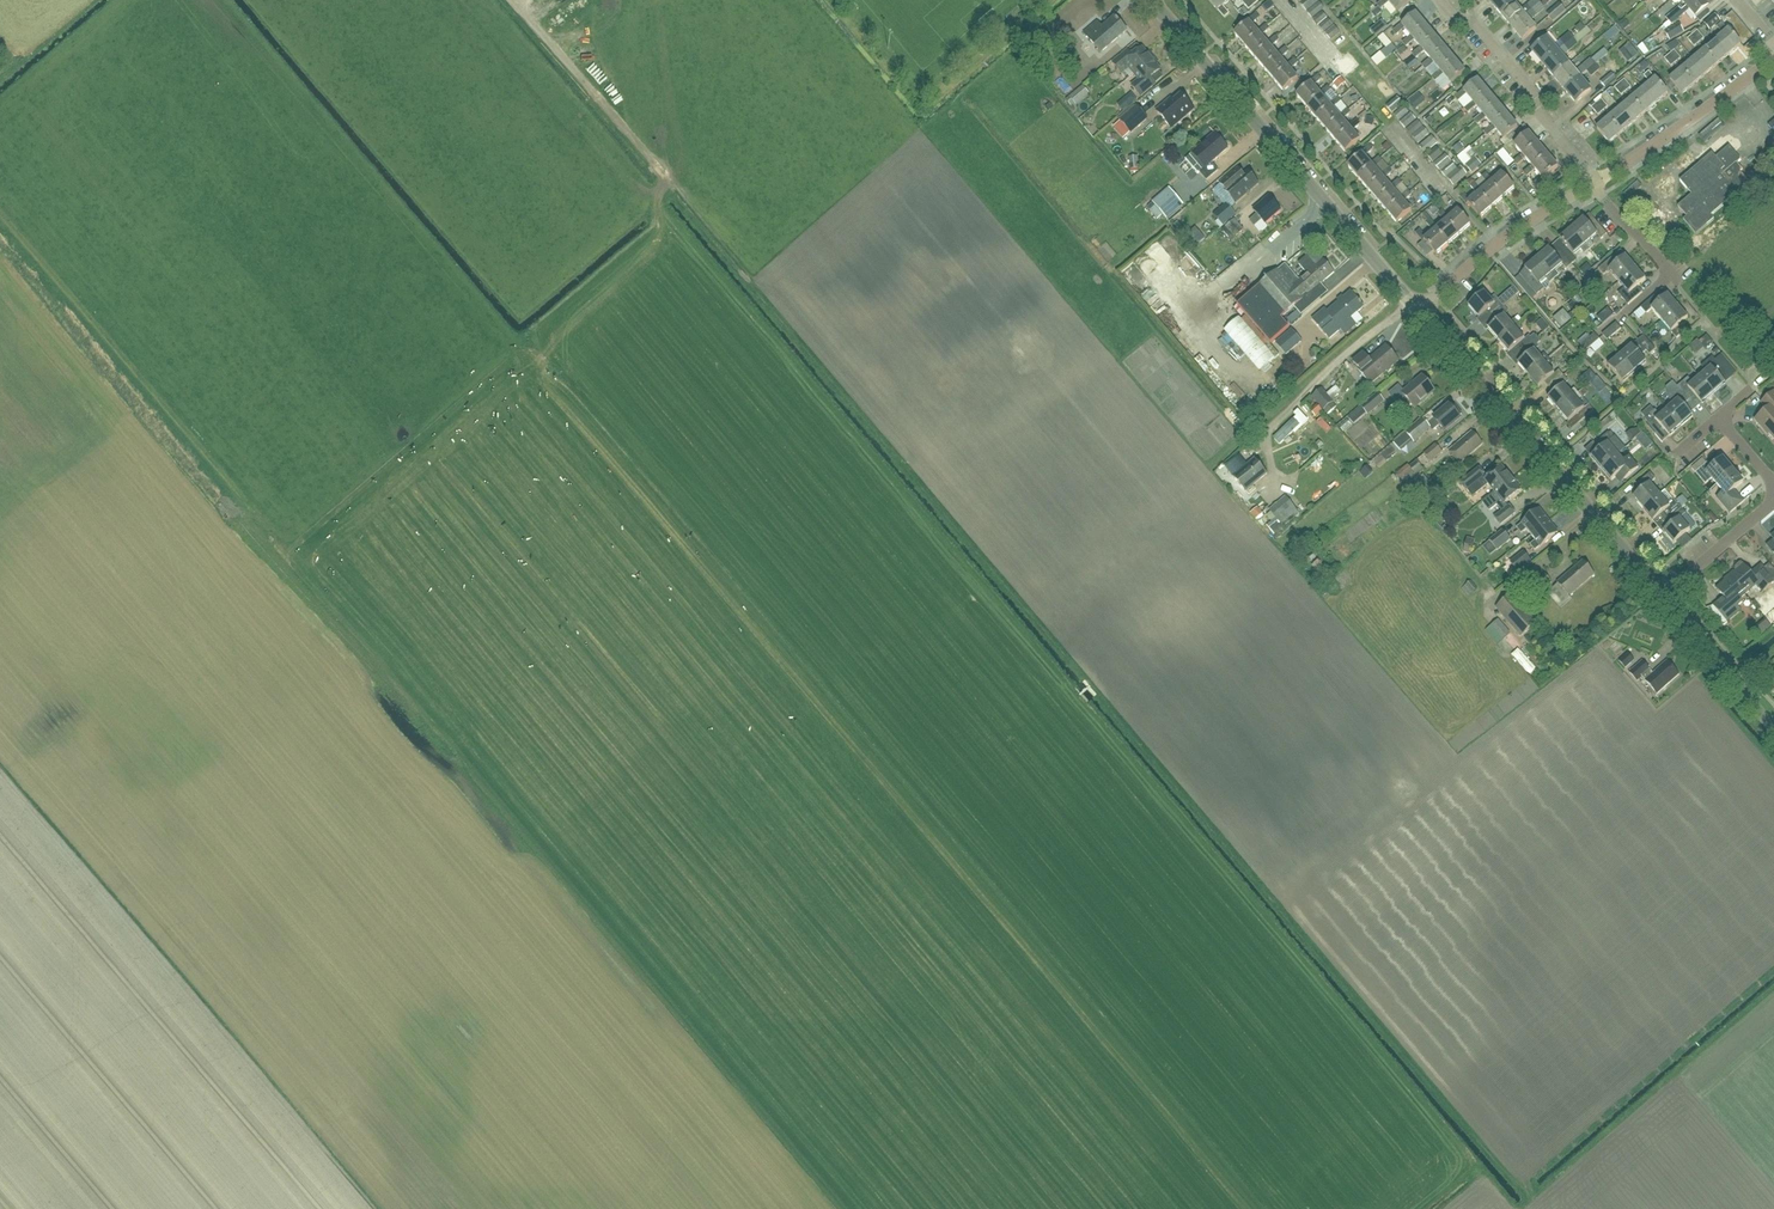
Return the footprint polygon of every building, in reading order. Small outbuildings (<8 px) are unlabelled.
[(1223,7),(1229,1),(1228,0),(1208,0),(1217,11),(1218,11),(1224,18),(1229,14),(1223,7)] [(1249,10),(1253,6),(1248,0),(1240,0),(1249,10)] [(1317,0),(1306,0),(1300,5),(1306,12),(1318,2),(1317,0)] [(1389,3),(1396,12),(1410,0),(1386,0),(1383,0),(1377,5),(1381,9),(1389,3)] [(1515,5),(1511,0),(1495,0),(1491,4),(1501,16),(1515,5)] [(1532,11),(1540,4),(1536,0),(1535,0),(1521,12),(1515,5),(1501,16),(1512,28),(1532,11)] [(1673,14),(1677,19),(1683,15),(1689,10),(1696,19),(1709,8),(1703,0),(1694,0),(1686,7),(1681,12),(1679,9),(1673,14)] [(1324,9),(1319,3),(1307,13),(1312,19),(1324,9)] [(1540,4),(1532,11),(1512,28),(1523,41),(1536,30),(1529,22),(1544,9),(1540,4)] [(1560,4),(1547,15),(1553,22),(1565,11),(1560,4)] [(1383,12),(1378,7),(1371,13),(1375,18),(1383,12)] [(1327,18),(1322,12),(1313,20),(1317,26),(1327,18)] [(1235,35),(1245,47),(1260,34),(1258,32),(1252,25),(1260,18),(1256,14),(1248,21),(1249,23),(1235,35)] [(1405,29),(1411,36),(1412,38),(1426,26),(1416,14),(1403,25),(1402,24),(1393,31),(1397,35),(1405,29)] [(1671,24),(1677,19),(1673,14),(1667,19),(1671,24)] [(1691,14),(1681,24),(1691,33),(1700,23),(1691,14)] [(1721,22),(1715,15),(1704,25),(1710,32),(1721,22)] [(1101,54),(1127,32),(1114,18),(1101,30),(1096,25),(1084,35),(1101,54)] [(1333,26),(1328,20),(1319,27),(1323,33),(1333,26)] [(1717,41),(1729,56),(1741,46),(1729,31),(1729,32),(1722,24),(1717,28),(1724,36),(1717,41)] [(1684,33),(1679,25),(1665,33),(1670,41),(1684,33)] [(1245,47),(1255,58),(1269,45),(1268,44),(1262,37),(1270,30),(1266,26),(1258,32),(1260,34),(1245,47)] [(1422,49),(1436,38),(1426,26),(1412,38),(1411,36),(1403,43),(1406,47),(1414,40),(1420,48),(1422,49)] [(1339,33),(1334,27),(1325,35),(1330,41),(1339,33)] [(1564,46),(1557,52),(1558,52),(1543,65),(1554,78),(1569,65),(1562,57),(1590,32),(1586,27),(1572,39),(1573,40),(1565,46),(1564,46)] [(1693,36),(1699,44),(1704,40),(1697,32),(1693,36)] [(1560,41),(1564,46),(1565,46),(1573,40),(1572,39),(1568,34),(1560,41)] [(1699,44),(1693,36),(1688,40),(1694,48),(1699,44)] [(1255,58),(1264,69),(1279,57),(1277,55),(1271,48),(1279,41),(1276,37),(1268,44),(1269,45),(1255,58)] [(1430,59),(1431,61),(1445,49),(1436,38),(1422,49),(1420,48),(1412,54),(1416,59),(1424,52),(1430,59)] [(1532,52),(1543,65),(1558,52),(1557,52),(1547,39),(1532,52)] [(1705,51),(1718,66),(1729,56),(1717,41),(1705,51)] [(1384,53),(1388,58),(1398,52),(1393,46),(1384,53)] [(1646,46),(1641,49),(1647,58),(1652,55),(1646,46)] [(1264,69),(1274,80),(1288,68),(1287,66),(1281,59),(1289,52),(1285,48),(1277,55),(1279,57),(1264,69)] [(1134,75),(1153,59),(1148,53),(1147,54),(1142,49),(1130,60),(1126,54),(1113,65),(1122,75),(1129,69),(1134,75)] [(1440,71),(1441,73),(1455,61),(1445,49),(1431,61),(1430,59),(1422,66),(1426,70),(1434,63),(1440,71)] [(1694,61),(1706,76),(1718,66),(1705,51),(1694,61)] [(1670,56),(1676,63),(1680,59),(1674,52),(1670,56)] [(1351,55),(1340,65),(1351,76),(1361,66),(1351,55)] [(1671,67),(1676,63),(1670,56),(1665,60),(1671,67)] [(1153,59),(1134,75),(1139,81),(1132,87),(1141,98),(1153,87),(1149,82),(1161,71),(1157,66),(1159,65),(1153,59)] [(1287,66),(1288,68),(1274,80),(1284,92),(1298,79),(1291,70),(1299,64),(1295,59),(1287,66)] [(1579,78),(1587,72),(1594,65),(1590,60),(1575,73),(1569,65),(1554,78),(1565,90),(1579,78)] [(1465,73),(1455,61),(1441,73),(1440,71),(1432,78),(1443,91),(1451,84),(1465,73)] [(1682,71),(1695,85),(1706,76),(1694,61),(1682,71)] [(1598,70),(1594,65),(1587,72),(1591,77),(1598,70)] [(1695,85),(1682,71),(1670,81),(1683,95),(1695,85)] [(1158,86),(1168,79),(1163,73),(1154,79),(1158,86)] [(1644,91),(1656,105),(1668,95),(1655,81),(1649,74),(1644,78),(1650,85),(1644,91)] [(1297,97),(1307,108),(1321,95),(1320,94),(1314,86),(1322,80),(1318,75),(1310,83),(1311,84),(1297,97)] [(1335,88),(1346,91),(1349,81),(1338,78),(1335,88)] [(1579,78),(1565,90),(1576,104),(1591,91),(1579,78)] [(1473,102),(1474,104),(1488,92),(1478,80),(1465,92),(1464,90),(1455,98),(1459,102),(1467,95),(1473,102)] [(1620,85),(1626,93),(1630,89),(1624,81),(1620,85)] [(1626,93),(1620,85),(1615,89),(1621,97),(1626,93)] [(1090,96),(1083,87),(1069,99),(1076,107),(1090,96)] [(1331,107),(1330,105),(1324,98),(1332,91),(1328,87),(1320,94),(1321,95),(1307,108),(1316,119),(1331,107)] [(1152,105),(1163,96),(1157,89),(1146,98),(1152,105)] [(1632,100),(1644,115),(1656,105),(1644,91),(1632,100)] [(1482,114),(1484,116),(1498,104),(1488,92),(1474,104),(1473,102),(1465,109),(1468,113),(1476,107),(1482,114)] [(1191,108),(1192,107),(1182,96),(1174,102),(1171,99),(1156,112),(1171,130),(1194,111),(1191,108)] [(1316,119),(1326,131),(1341,118),(1339,116),(1333,109),(1341,102),(1338,98),(1330,105),(1331,107),(1316,119)] [(1391,114),(1402,105),(1397,99),(1386,107),(1391,114)] [(1621,110),(1633,124),(1644,115),(1632,100),(1621,110)] [(1596,105),(1603,112),(1607,108),(1601,101),(1596,105)] [(1492,125),(1493,127),(1508,115),(1498,104),(1484,116),(1482,114),(1474,121),(1478,125),(1486,118),(1492,125)] [(1598,116),(1603,112),(1596,105),(1592,109),(1598,116)] [(1399,121),(1408,113),(1403,107),(1394,115),(1399,121)] [(1131,134),(1147,120),(1137,108),(1121,122),(1131,134)] [(1326,131),(1336,142),(1350,129),(1349,127),(1343,120),(1351,114),(1347,109),(1339,116),(1341,118),(1326,131)] [(1609,120),(1621,134),(1633,124),(1621,110),(1609,120)] [(1405,130),(1416,120),(1411,114),(1400,123),(1405,130)] [(1496,130),(1503,139),(1512,132),(1517,127),(1508,115),(1493,127),(1492,125),(1484,132),(1488,136),(1496,130)] [(1423,126),(1418,120),(1406,130),(1411,136),(1423,126)] [(1621,134),(1609,120),(1597,130),(1609,144),(1621,134)] [(1349,127),(1350,129),(1336,142),(1346,153),(1360,141),(1353,132),(1361,125),(1357,121),(1349,127)] [(1124,140),(1131,134),(1121,122),(1114,128),(1124,140)] [(1764,145),(1748,126),(1733,138),(1733,137),(1719,149),(1720,150),(1707,161),(1705,158),(1696,166),(1698,168),(1692,173),(1690,171),(1675,183),(1677,185),(1650,208),(1677,241),(1705,218),(1708,221),(1737,197),(1734,193),(1747,182),(1748,183),(1762,171),(1761,170),(1773,159),(1773,146),(1769,140),(1764,145)] [(1418,144),(1429,135),(1423,128),(1412,137),(1418,144)] [(1706,130),(1698,137),(1705,145),(1713,138),(1706,130)] [(1503,139),(1501,141),(1505,147),(1516,137),(1512,132),(1503,139)] [(1518,166),(1526,159),(1525,158),(1539,146),(1530,134),(1515,146),(1522,155),(1514,162),(1518,166)] [(1199,174),(1207,183),(1218,172),(1211,164),(1227,149),(1215,135),(1193,155),(1186,161),(1198,175),(1199,174)] [(1425,154),(1437,144),(1431,137),(1419,147),(1425,154)] [(1348,167),(1358,179),(1373,166),(1371,164),(1365,157),(1373,150),(1370,146),(1361,153),(1363,155),(1348,167)] [(1460,156),(1469,153),(1466,146),(1457,150),(1460,156)] [(1535,171),(1534,169),(1549,157),(1539,146),(1525,158),(1526,159),(1532,167),(1524,173),(1527,178),(1535,171)] [(1432,163),(1441,155),(1436,148),(1427,156),(1432,163)] [(1515,164),(1504,151),(1497,156),(1508,169),(1515,164)] [(1440,171),(1451,162),(1445,155),(1434,164),(1440,171)] [(1383,177),(1381,175),(1375,169),(1383,162),(1379,157),(1371,164),(1373,166),(1358,179),(1368,190),(1383,177)] [(1558,168),(1549,157),(1534,169),(1535,171),(1541,178),(1533,185),(1537,189),(1546,181),(1544,180),(1558,168)] [(1139,158),(1130,159),(1131,171),(1140,170),(1139,158)] [(1440,172),(1446,179),(1457,170),(1451,163),(1440,172)] [(1453,187),(1467,175),(1460,167),(1447,179),(1453,187)] [(1368,190),(1377,201),(1392,188),(1391,187),(1385,180),(1393,173),(1389,169),(1381,175),(1383,177),(1368,190)] [(1236,205),(1259,185),(1248,173),(1243,176),(1238,170),(1220,185),(1226,191),(1225,192),(1236,205)] [(1491,184),(1503,199),(1514,189),(1502,175),(1493,182),(1486,174),(1482,178),(1489,186),(1491,184)] [(1377,201),(1387,212),(1402,200),(1400,198),(1394,191),(1402,184),(1399,180),(1391,187),(1392,188),(1377,201)] [(1479,194),(1492,208),(1503,199),(1491,184),(1489,186),(1482,192),(1475,184),(1471,187),(1478,195),(1479,194)] [(1184,207),(1170,191),(1153,205),(1168,222),(1184,207)] [(1400,198),(1402,200),(1387,212),(1397,224),(1412,211),(1404,202),(1412,195),(1408,191),(1400,198)] [(1467,205),(1468,204),(1481,218),(1492,208),(1479,194),(1478,195),(1470,201),(1464,193),(1459,197),(1467,205)] [(1266,226),(1281,212),(1270,199),(1255,212),(1258,216),(1251,223),(1256,228),(1262,222),(1266,226)] [(1236,216),(1226,204),(1214,216),(1223,227),(1236,216)] [(1446,221),(1459,236),(1470,227),(1458,213),(1449,220),(1442,211),(1438,215),(1445,223),(1446,221)] [(1226,228),(1234,239),(1243,231),(1235,220),(1226,228)] [(1584,220),(1572,231),(1590,251),(1594,247),(1591,243),(1598,237),(1601,241),(1607,236),(1595,221),(1589,226),(1584,220)] [(1435,231),(1447,246),(1459,236),(1446,221),(1445,223),(1438,229),(1431,221),(1427,224),(1434,232),(1435,231)] [(1205,240),(1196,228),(1187,236),(1196,247),(1205,240)] [(1423,242),(1424,241),(1436,255),(1447,246),(1435,231),(1434,232),(1427,238),(1420,230),(1416,234),(1423,242)] [(1590,251),(1572,231),(1560,241),(1566,247),(1560,252),(1572,266),(1578,261),(1574,257),(1581,251),(1584,255),(1590,251)] [(1622,234),(1615,239),(1621,246),(1628,241),(1622,234)] [(1549,250),(1538,260),(1555,281),(1559,277),(1556,273),(1563,267),(1566,271),(1572,266),(1560,252),(1554,256),(1549,250)] [(1219,261),(1227,272),(1238,265),(1230,254),(1219,261)] [(1192,256),(1181,266),(1192,277),(1203,267),(1192,256)] [(1618,284),(1635,269),(1626,258),(1617,266),(1612,259),(1598,271),(1603,277),(1609,273),(1618,284)] [(1323,261),(1315,268),(1307,259),(1299,266),(1307,275),(1300,281),(1286,266),(1238,308),(1271,346),(1290,330),(1282,320),(1295,308),(1302,316),(1320,300),(1314,293),(1335,275),(1323,261)] [(1550,285),(1555,281),(1538,260),(1526,271),(1531,277),(1525,281),(1538,296),(1543,291),(1546,291),(1550,288),(1550,285)] [(1136,267),(1127,273),(1138,286),(1146,280),(1136,267)] [(1628,306),(1642,294),(1637,289),(1646,282),(1635,269),(1618,284),(1628,296),(1624,300),(1628,306)] [(1489,320),(1504,307),(1495,296),(1491,300),(1485,293),(1468,307),(1479,319),(1485,314),(1489,320)] [(1330,342),(1342,332),(1346,337),(1357,328),(1350,320),(1363,309),(1352,295),(1328,315),(1325,312),(1313,322),(1330,342)] [(1652,311),(1661,322),(1678,307),(1668,297),(1660,304),(1654,297),(1640,309),(1646,316),(1652,311)] [(1488,330),(1499,342),(1519,324),(1515,319),(1511,323),(1505,316),(1509,313),(1504,307),(1489,320),(1494,325),(1488,330)] [(1678,307),(1661,322),(1677,340),(1686,333),(1681,327),(1688,320),(1678,307)] [(1235,309),(1224,316),(1233,330),(1239,327),(1244,335),(1249,332),(1235,309)] [(1519,324),(1499,342),(1509,354),(1515,349),(1519,354),(1538,339),(1534,335),(1531,338),(1529,336),(1525,339),(1519,333),(1524,329),(1519,324)] [(1607,342),(1621,330),(1616,324),(1602,336),(1607,342)] [(1255,329),(1246,337),(1252,344),(1261,336),(1255,329)] [(1302,343),(1292,332),(1277,346),(1286,357),(1302,343)] [(1586,352),(1599,340),(1594,335),(1581,347),(1586,352)] [(1646,364),(1641,357),(1646,352),(1650,356),(1656,351),(1644,337),(1621,357),(1635,374),(1646,364)] [(1529,377),(1549,359),(1545,354),(1540,358),(1534,351),(1539,347),(1537,345),(1541,342),(1538,339),(1519,354),(1524,360),(1518,365),(1529,377)] [(1597,354),(1607,347),(1602,341),(1592,348),(1597,354)] [(1370,386),(1398,363),(1386,348),(1368,362),(1363,355),(1353,364),(1359,371),(1358,371),(1370,386)] [(1320,352),(1311,352),(1311,361),(1320,361),(1320,352)] [(1635,374),(1621,357),(1609,367),(1623,384),(1635,374)] [(1706,372),(1699,378),(1714,395),(1726,385),(1718,376),(1724,372),(1712,358),(1701,367),(1706,372)] [(1555,375),(1549,368),(1553,364),(1549,359),(1529,377),(1539,389),(1545,383),(1550,389),(1564,377),(1559,371),(1555,375)] [(1564,377),(1550,389),(1554,394),(1548,399),(1558,411),(1579,394),(1575,389),(1570,393),(1564,386),(1568,382),(1564,377)] [(1415,409),(1435,392),(1422,378),(1404,393),(1399,387),(1389,395),(1403,412),(1411,405),(1415,409)] [(1678,387),(1689,401),(1695,396),(1702,405),(1714,395),(1699,378),(1693,384),(1688,378),(1678,387)] [(1667,410),(1682,427),(1693,417),(1684,406),(1689,401),(1678,387),(1673,383),(1667,388),(1674,395),(1669,399),(1673,404),(1667,410)] [(1324,411),(1333,403),(1322,390),(1312,397),(1324,411)] [(1761,404),(1767,410),(1755,421),(1763,430),(1765,429),(1773,439),(1773,393),(1761,404)] [(1579,394),(1558,411),(1568,423),(1575,418),(1580,423),(1594,411),(1589,405),(1584,409),(1579,403),(1583,399),(1579,394)] [(1384,402),(1378,395),(1361,409),(1368,416),(1384,402)] [(1314,419),(1321,412),(1315,406),(1308,412),(1314,419)] [(1461,419),(1459,417),(1462,415),(1455,406),(1452,409),(1449,406),(1433,419),(1435,421),(1429,427),(1424,421),(1408,435),(1414,442),(1430,429),(1433,432),(1439,426),(1444,433),(1461,419)] [(1670,438),(1682,427),(1667,410),(1661,415),(1657,410),(1645,420),(1657,434),(1662,429),(1670,438)] [(1461,464),(1483,445),(1471,432),(1449,451),(1461,464)] [(1616,438),(1614,440),(1608,433),(1595,445),(1600,451),(1591,458),(1601,470),(1618,455),(1625,449),(1616,438)] [(1443,454),(1437,446),(1426,455),(1432,463),(1443,454)] [(1624,462),(1618,455),(1601,470),(1611,482),(1620,474),(1625,480),(1638,468),(1629,458),(1624,462)] [(1705,485),(1712,479),(1717,485),(1734,471),(1724,459),(1711,469),(1707,464),(1696,474),(1705,485)] [(1253,489),(1268,477),(1255,461),(1247,467),(1249,469),(1243,474),(1240,471),(1232,478),(1245,495),(1248,499),(1256,493),(1253,489)] [(1488,486),(1495,493),(1513,478),(1509,473),(1507,474),(1502,467),(1485,480),(1483,478),(1485,476),(1479,469),(1460,484),(1466,491),(1467,491),(1470,495),(1477,495),(1488,486)] [(1734,471),(1717,485),(1722,491),(1719,494),(1721,496),(1718,499),(1717,498),(1717,499),(1730,514),(1745,502),(1745,501),(1742,504),(1732,493),(1744,483),(1734,471)] [(1633,499),(1643,510),(1660,496),(1650,484),(1655,479),(1650,474),(1637,486),(1641,491),(1633,499)] [(1516,484),(1517,483),(1513,478),(1495,493),(1501,500),(1496,504),(1503,512),(1495,519),(1501,526),(1516,514),(1510,507),(1508,508),(1505,505),(1521,491),(1516,484)] [(1662,515),(1667,520),(1680,509),(1665,491),(1660,496),(1643,510),(1653,522),(1662,515)] [(1682,508),(1688,503),(1682,497),(1677,501),(1682,508)] [(1299,517),(1286,500),(1269,513),(1282,530),(1299,517)] [(1437,514),(1439,507),(1431,504),(1429,511),(1437,514)] [(1257,522),(1264,516),(1258,509),(1251,515),(1257,522)] [(1680,509),(1667,520),(1672,526),(1663,533),(1673,545),(1695,526),(1680,509)] [(1532,537),(1550,523),(1540,511),(1522,525),(1523,526),(1517,530),(1522,536),(1527,531),(1532,537)] [(1704,519),(1707,529),(1717,525),(1714,516),(1704,519)] [(1541,549),(1559,534),(1550,523),(1532,537),(1536,542),(1531,547),(1536,553),(1541,548),(1541,549)] [(1511,542),(1503,532),(1490,543),(1498,553),(1511,542)] [(1703,534),(1686,547),(1691,553),(1708,541),(1703,534)] [(1532,562),(1524,553),(1510,564),(1518,573),(1532,562)] [(1569,599),(1596,576),(1583,562),(1557,584),(1558,586),(1548,594),(1562,610),(1572,601),(1569,599)] [(1731,578),(1746,595),(1756,586),(1762,594),(1773,584),(1773,580),(1761,565),(1751,574),(1743,564),(1740,564),(1735,568),(1735,571),(1737,572),(1731,578)] [(1541,594),(1552,584),(1546,576),(1539,582),(1535,577),(1530,581),(1541,594)] [(1740,601),(1746,595),(1731,578),(1717,589),(1724,597),(1713,606),(1728,623),(1741,611),(1738,608),(1742,604),(1740,601)] [(1523,639),(1539,625),(1513,596),(1497,610),(1523,639)] [(1491,608),(1478,616),(1485,627),(1498,619),(1491,608)] [(1502,641),(1510,634),(1499,620),(1490,628),(1502,641)] [(1502,645),(1508,652),(1521,642),(1515,634),(1502,645)] [(1626,669),(1631,664),(1625,657),(1619,662),(1626,669)] [(1657,695),(1679,675),(1667,661),(1653,674),(1650,670),(1643,662),(1629,673),(1637,682),(1642,678),(1657,695)]
